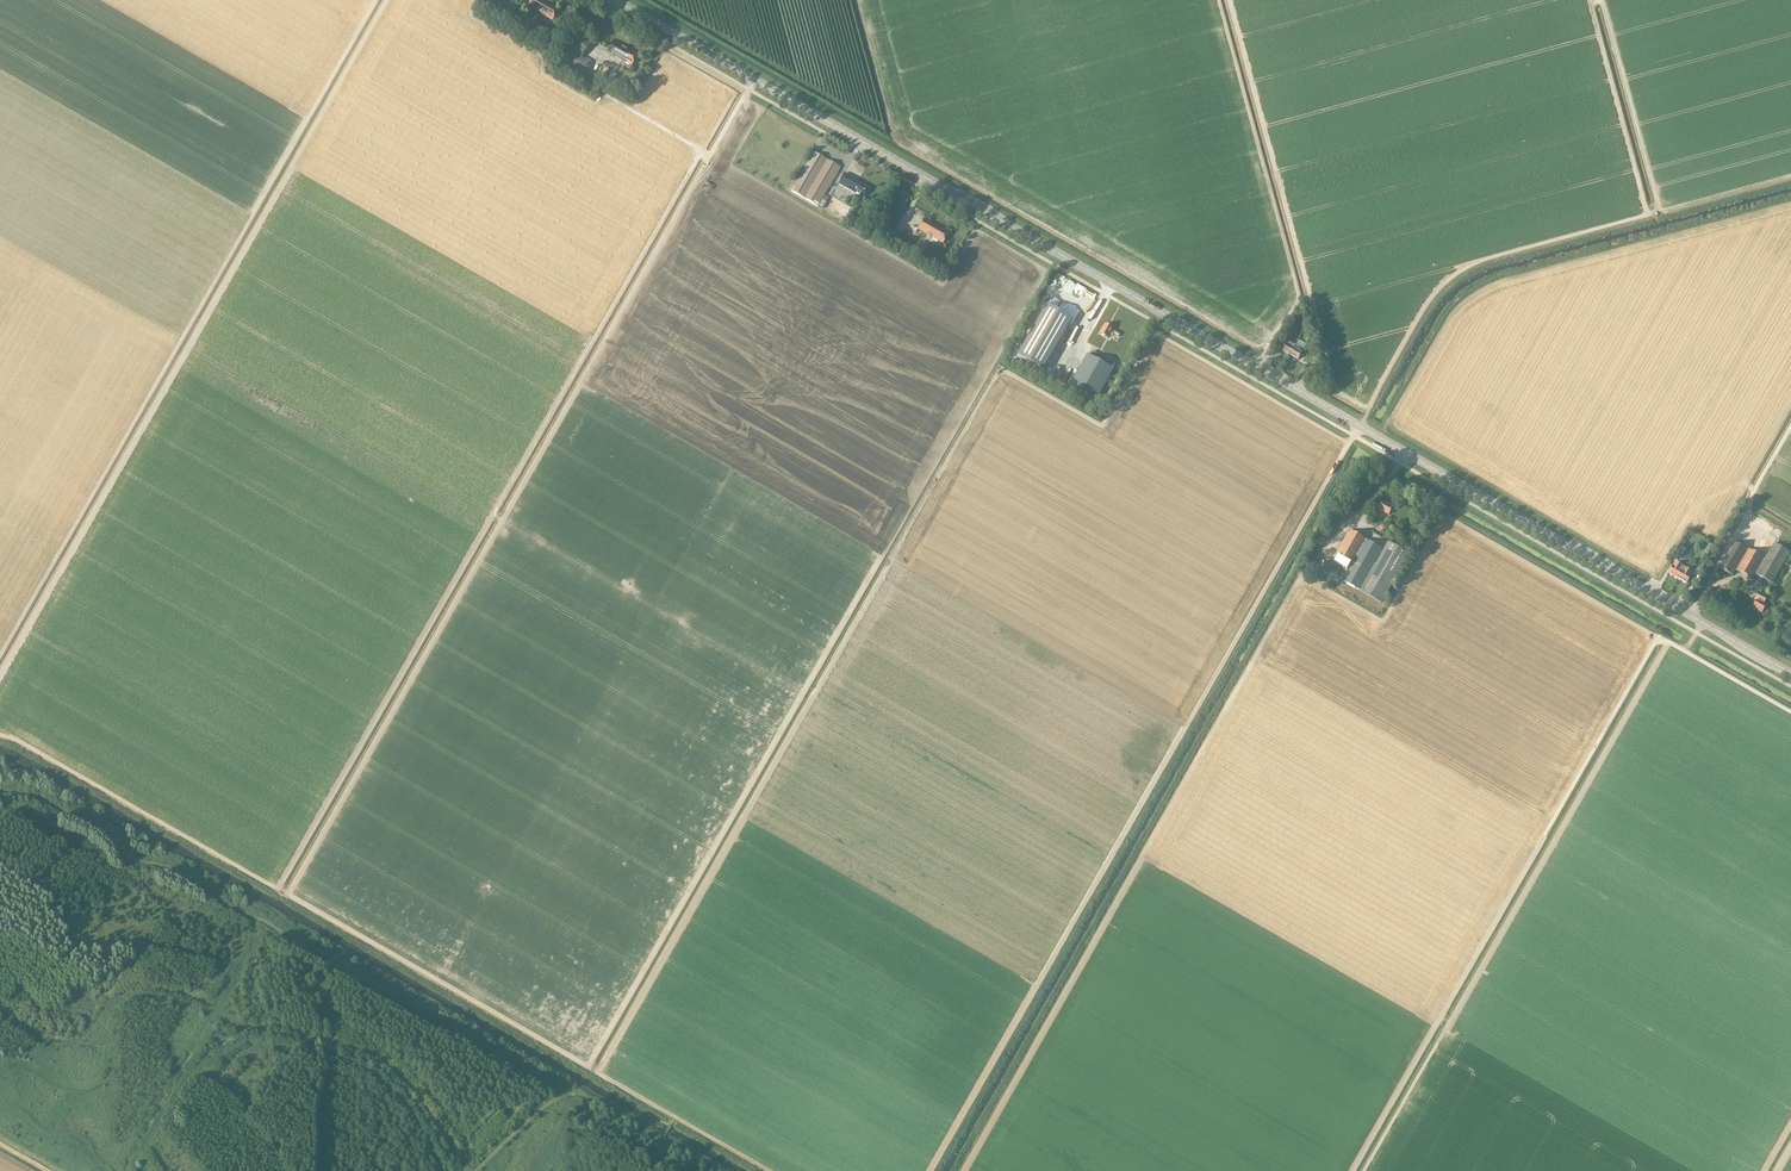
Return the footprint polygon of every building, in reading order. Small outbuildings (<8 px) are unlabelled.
[(558,10),(541,0),(532,0),(528,6),(552,20),(558,10)] [(506,21),(512,10),(506,7),(500,18),(506,21)] [(525,35),(531,26),(525,23),(520,32),(525,35)] [(581,58),(591,41),(578,33),(558,66),(580,79),(590,63),(581,58)] [(632,66),(638,56),(614,42),(608,52),(632,66)] [(605,80),(610,71),(605,68),(600,77),(605,80)] [(613,81),(617,75),(611,72),(607,78),(613,81)] [(814,152),(791,191),(818,207),(840,168),(814,152)] [(863,198),(869,188),(845,174),(839,184),(863,198)] [(943,244),(949,233),(924,219),(918,230),(943,244)] [(915,258),(921,248),(916,246),(910,255),(915,258)] [(1046,305),(1017,356),(1043,371),(1072,320),(1046,305)] [(1109,342),(1116,346),(1118,342),(1119,343),(1122,339),(1121,338),(1123,334),(1115,330),(1112,334),(1111,333),(1107,331),(1101,342),(1106,345),(1109,342)] [(1297,344),(1296,345),(1284,339),(1279,349),(1291,355),(1297,344)] [(1303,358),(1307,350),(1297,344),(1291,355),(1299,360),(1301,357),(1303,358)] [(1089,357),(1087,355),(1069,386),(1095,401),(1113,370),(1103,364),(1106,359),(1092,351),(1089,357)] [(1389,515),(1393,508),(1384,503),(1383,503),(1380,501),(1377,506),(1375,510),(1380,512),(1381,510),(1389,515)] [(1359,590),(1382,549),(1349,531),(1336,554),(1353,564),(1343,581),(1359,590)] [(1388,542),(1361,591),(1381,602),(1409,554),(1388,542)] [(1773,544),(1765,559),(1734,542),(1719,568),(1732,575),(1735,570),(1753,580),(1756,575),(1771,584),(1789,553),(1773,544)] [(1674,555),(1675,555),(1681,559),(1684,552),(1678,548),(1674,555)] [(1336,578),(1341,570),(1325,561),(1320,569),(1336,578)] [(1697,569),(1701,571),(1705,563),(1701,561),(1697,569)] [(1678,578),(1684,568),(1675,562),(1669,573),(1678,578)] [(1692,582),(1696,575),(1693,574),(1694,573),(1684,568),(1678,578),(1687,584),(1689,580),(1692,582)] [(1764,603),(1767,597),(1759,592),(1755,599),(1757,600),(1752,608),(1762,613),(1766,605),(1764,603)]
